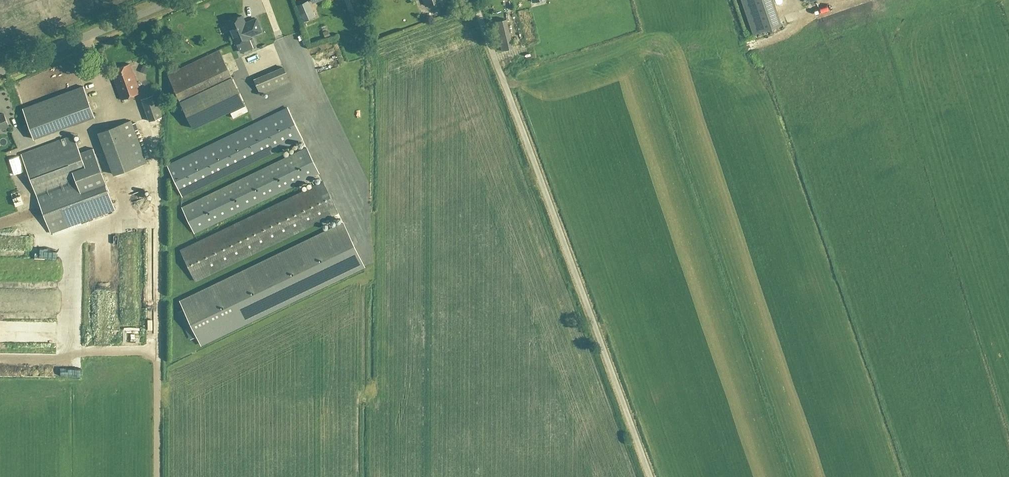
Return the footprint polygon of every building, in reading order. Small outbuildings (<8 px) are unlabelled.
[(350,10),(359,7),(356,0),(346,0),(350,10)] [(753,34),(781,25),(773,27),(764,0),(741,0),(753,34)] [(312,10),(300,15),(302,22),(315,17),(312,10)] [(261,31),(256,19),(245,24),(242,16),(230,21),(226,22),(235,44),(251,38),(250,36),(261,31)] [(191,44),(202,39),(196,26),(185,31),(191,44)] [(167,75),(179,100),(231,76),(219,50),(167,75)] [(247,83),(252,81),(245,61),(240,63),(247,83)] [(111,70),(114,78),(114,79),(121,100),(140,93),(133,72),(132,72),(129,64),(111,70)] [(260,94),(289,82),(282,67),(254,79),(260,94)] [(231,77),(179,101),(192,129),(244,104),(231,77)] [(82,87),(21,109),(32,140),(93,117),(82,87)] [(153,94),(141,99),(149,122),(162,117),(153,94)] [(247,106),(233,112),(237,121),(251,115),(247,106)] [(287,108),(167,166),(181,196),(302,138),(287,108)] [(1,127),(2,129),(8,127),(3,113),(0,115),(0,128),(1,127)] [(130,120),(98,132),(114,175),(146,163),(130,120)] [(50,233),(90,219),(115,210),(108,192),(109,191),(93,148),(79,153),(73,136),(21,154),(47,224),(50,233)] [(182,208),(194,233),(319,173),(307,148),(182,208)] [(322,182),(180,250),(195,281),(337,213),(322,182)] [(201,345),(364,267),(343,224),(180,301),(201,345)]
